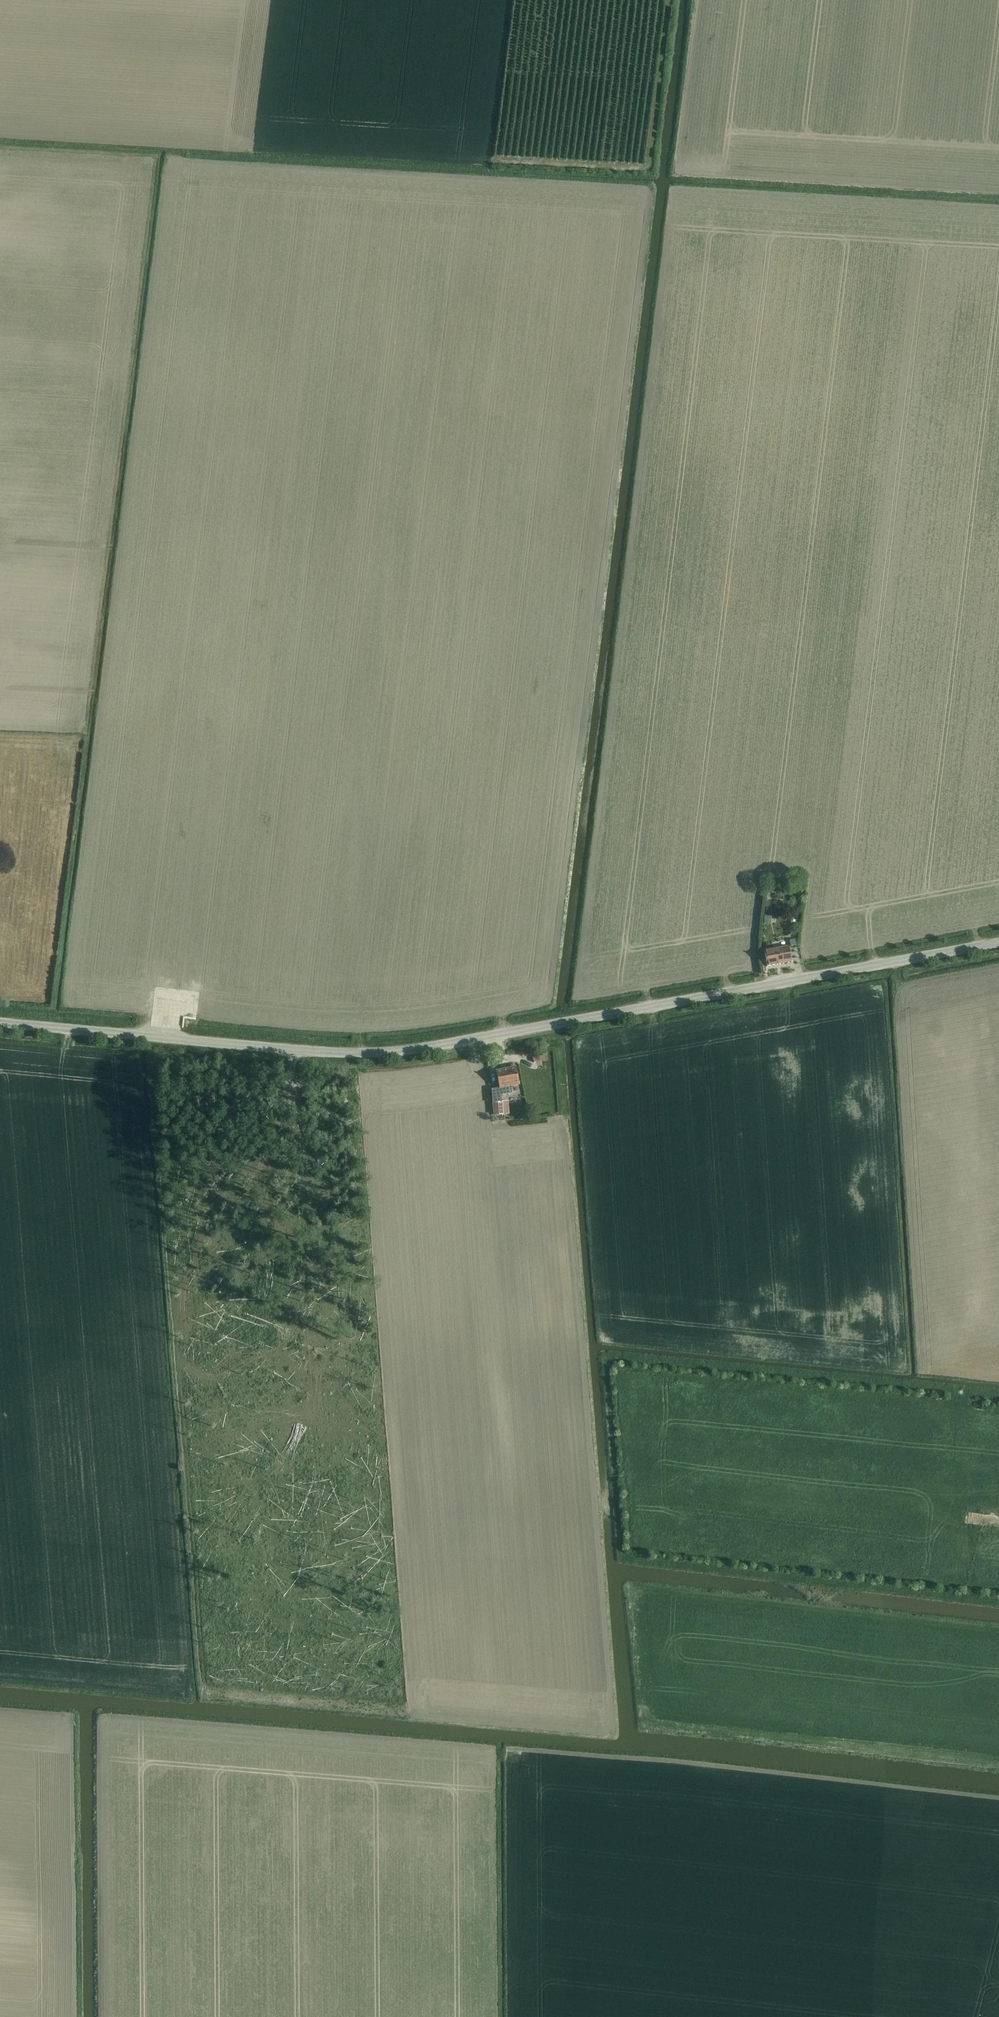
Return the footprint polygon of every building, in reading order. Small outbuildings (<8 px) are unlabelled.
[(789,947),(765,951),(768,966),(791,962),(789,947)] [(534,1054),(525,1062),(528,1065),(537,1057),(534,1054)] [(506,1069),(496,1071),(499,1088),(499,1089),(499,1095),(511,1093),(510,1087),(519,1085),(516,1067),(506,1069)] [(558,1076),(548,1077),(549,1084),(559,1083),(558,1076)] [(500,1103),(494,1103),(494,1114),(503,1114),(502,1103),(500,1103)]
